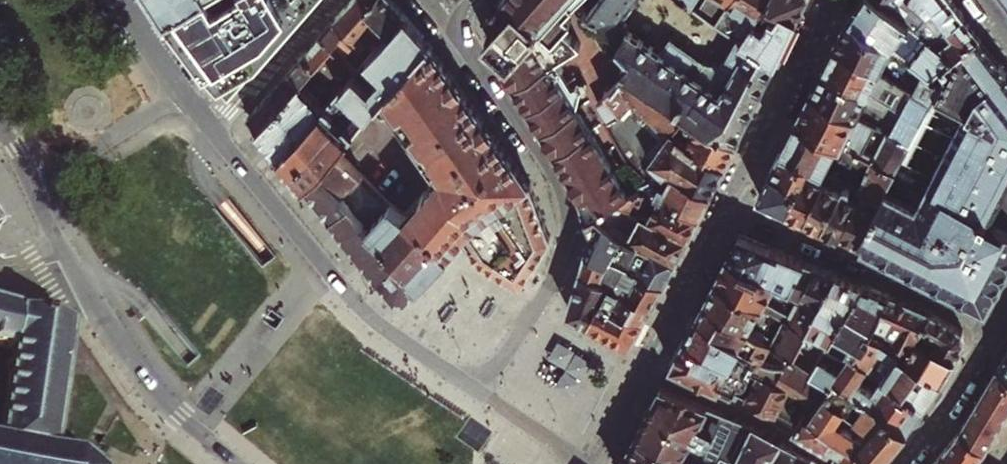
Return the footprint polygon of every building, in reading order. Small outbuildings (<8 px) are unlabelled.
[(168,10),(185,0),(161,0),(168,10)] [(231,92),(288,25),(311,0),(185,0),(168,10),(200,55),(207,66),(231,92)] [(336,16),(349,28),(334,45),(358,67),(390,31),(377,17),(367,7),(373,0),(350,0),(336,16)] [(394,0),(373,0),(367,7),(377,17),(394,0)] [(390,31),(405,13),(400,7),(394,0),(377,17),(390,31)] [(491,7),(496,11),(497,22),(486,33),(492,39),(495,43),(496,50),(514,83),(525,103),(542,132),(567,176),(575,191),(586,214),(616,197),(620,194),(549,63),(581,46),(565,29),(572,22),(563,14),(572,4),(568,0),(498,0),(491,7)] [(776,59),(741,35),(716,18),(697,5),(690,0),(598,0),(588,14),(630,56),(625,66),(630,70),(685,106),(735,140),(749,113),(767,78),(776,59)] [(690,0),(697,5),(701,0),(719,12),(727,0),(690,0)] [(719,12),(716,18),(741,35),(754,16),(761,6),(765,0),(727,0),(719,12)] [(761,6),(776,15),(781,5),(799,14),(805,3),(806,0),(765,0),(761,6)] [(852,15),(893,43),(897,47),(932,70),(943,61),(954,52),(929,34),(918,26),(882,0),(863,0),(861,3),(852,15)] [(918,26),(929,10),(915,0),(882,0),(918,26)] [(929,10),(918,26),(929,34),(962,9),(955,0),(915,0),(929,10)] [(799,14),(781,5),(776,15),(770,24),(754,16),(741,35),(776,59),(788,35),(799,14)] [(770,24),(776,15),(761,6),(754,16),(770,24)] [(929,34),(954,52),(979,31),(971,21),(962,9),(929,34)] [(389,91),(430,41),(420,30),(405,13),(390,31),(358,67),(363,71),(366,68),(389,91)] [(845,25),(835,39),(893,72),(907,80),(936,97),(938,93),(945,79),(932,70),(897,47),(895,50),(899,62),(895,68),(883,61),(893,43),(852,15),(845,25)] [(330,23),(322,33),(334,45),(349,28),(336,16),(330,23)] [(992,49),(979,31),(954,52),(943,61),(951,70),(945,79),(938,93),(975,113),(925,206),(887,187),(881,198),(857,241),(859,242),(872,249),(883,254),(985,309),(1006,269),(1006,230),(995,223),(1006,202),(1006,69),(992,49)] [(272,146),(280,155),(322,107),(309,89),(327,69),(343,83),(352,74),(358,67),(334,45),(322,33),(319,35),(317,37),(329,48),(313,66),(301,79),(279,104),(258,128),(263,134),(272,146)] [(329,48),(317,37),(310,46),(302,55),(313,66),(329,48)] [(830,49),(823,64),(925,117),(936,97),(907,80),(893,72),(835,39),(830,49)] [(387,92),(445,170),(402,211),(447,253),(459,239),(464,234),(472,246),(479,256),(520,284),(536,259),(550,238),(551,236),(533,182),(505,144),(491,124),(476,104),(462,86),(452,72),(440,55),(430,41),(389,91),(387,92)] [(313,66),(302,55),(297,60),(290,69),(301,79),(313,66)] [(817,74),(810,88),(856,111),(866,94),(872,98),(869,104),(890,115),(894,108),(899,112),(890,128),(913,139),(925,117),(823,64),(817,74)] [(301,79),(290,69),(279,80),(268,93),(279,104),(301,79)] [(685,106),(630,70),(607,90),(610,95),(599,106),(605,116),(603,118),(645,180),(669,165),(710,190),(719,172),(724,161),(672,127),(685,106)] [(380,101),(352,74),(343,83),(339,88),(354,103),(367,115),(380,101)] [(322,107),(280,155),(287,164),(292,171),(338,121),(333,116),(344,103),(350,108),(354,103),(339,88),(322,107)] [(803,102),(795,118),(860,151),(872,128),(887,135),(874,158),(896,169),(913,139),(890,128),(856,111),(810,88),(803,102)] [(259,103),(248,115),(258,128),(279,104),(268,93),(259,103)] [(338,121),(292,171),(298,178),(303,184),(320,166),(337,147),(367,115),(354,103),(350,108),(355,113),(343,126),(338,121)] [(731,148),(735,140),(685,106),(672,127),(724,161),(731,148)] [(789,129),(781,147),(803,158),(809,161),(816,165),(821,168),(822,168),(833,149),(839,152),(841,158),(856,167),(862,164),(868,167),(857,186),(862,188),(881,198),(887,187),(896,169),(874,158),(860,151),(795,118),(789,129)] [(362,172),(337,147),(320,166),(350,199),(364,215),(363,217),(417,285),(433,268),(445,255),(447,253),(402,211),(389,200),(378,188),(373,193),(384,205),(378,211),(351,182),(362,172)] [(775,157),(770,167),(799,181),(805,170),(799,166),(803,158),(781,147),(775,157)] [(797,212),(803,216),(827,170),(822,168),(821,168),(816,177),(811,174),(816,165),(809,161),(805,170),(799,181),(785,207),(797,212)] [(706,199),(710,190),(669,165),(645,180),(643,181),(699,211),(706,199)] [(320,166),(303,184),(317,202),(329,217),(350,199),(320,166)] [(764,178),(757,193),(785,207),(799,181),(770,167),(764,178)] [(814,221),(821,224),(840,188),(844,179),(827,170),(803,216),(814,221)] [(699,211),(643,181),(620,194),(616,197),(686,235),(694,221),(699,211)] [(831,229),(838,232),(862,188),(857,186),(855,185),(850,193),(840,188),(821,224),(831,229)] [(848,237),(857,241),(881,198),(862,188),(838,232),(848,237)] [(586,214),(589,219),(604,214),(622,227),(629,233),(675,257),(682,243),(686,235),(616,197),(586,214)] [(350,199),(329,217),(359,254),(362,257),(394,298),(400,299),(405,299),(417,285),(363,217),(364,215),(350,199)] [(995,223),(1006,230),(1006,202),(995,223)] [(588,245),(612,257),(613,253),(622,227),(604,214),(589,219),(592,226),(594,229),(588,245)] [(613,253),(663,280),(670,266),(675,257),(629,233),(622,227),(613,253)] [(806,259),(739,231),(734,240),(727,254),(793,285),(806,259)] [(616,302),(644,316),(655,296),(663,280),(613,253),(612,257),(588,245),(586,254),(581,267),(608,280),(623,288),(616,302)] [(722,263),(715,277),(764,301),(770,289),(784,296),(787,290),(797,295),(790,307),(779,302),(776,307),(809,324),(822,299),(793,285),(727,254),(722,263)] [(823,266),(806,259),(793,285),(822,299),(836,272),(823,266)] [(571,309),(572,311),(587,320),(608,280),(581,267),(569,306),(571,309)] [(851,278),(836,272),(822,299),(809,324),(796,350),(794,354),(815,368),(823,353),(806,343),(809,337),(813,338),(818,328),(826,332),(827,339),(830,340),(833,335),(837,327),(861,283),(851,278)] [(712,284),(704,298),(750,324),(773,337),(796,350),(809,324),(776,307),(764,301),(715,277),(712,284)] [(618,336),(630,342),(637,329),(644,316),(616,302),(623,288),(608,280),(587,320),(603,328),(618,336)] [(878,290),(861,283),(837,327),(853,336),(848,344),(833,335),(830,340),(825,349),(843,361),(846,357),(851,361),(856,353),(869,335),(862,330),(867,322),(871,324),(877,314),(890,294),(878,290)] [(910,303),(890,294),(877,314),(892,321),(889,325),(888,329),(895,332),(888,344),(904,354),(917,334),(931,312),(910,303)] [(701,304),(697,313),(742,338),(750,324),(704,298),(701,304)] [(18,311),(0,306),(0,346),(12,349),(18,311)] [(69,325),(18,311),(12,349),(0,440),(0,444),(53,454),(69,325)] [(966,340),(963,330),(931,312),(917,334),(923,337),(928,329),(938,335),(933,343),(956,355),(963,343),(966,340)] [(691,324),(686,335),(732,356),(738,345),(762,358),(773,337),(750,324),(742,338),(697,313),(691,324)] [(935,388),(942,378),(904,354),(888,344),(870,333),(869,335),(856,353),(924,403),(935,388)] [(951,364),(956,355),(933,343),(923,337),(917,334),(904,354),(942,378),(945,373),(951,364)] [(680,347),(671,362),(673,364),(719,385),(735,357),(732,356),(686,335),(680,347)] [(918,411),(924,403),(856,353),(851,361),(846,357),(843,361),(825,349),(823,353),(815,368),(835,382),(839,376),(907,427),(918,411)] [(998,364),(1006,370),(1006,349),(998,364)] [(998,364),(976,400),(957,433),(931,463),(973,463),(1006,408),(1006,370),(998,364)] [(763,371),(747,398),(774,410),(775,411),(792,385),(763,371)] [(894,442),(907,427),(839,376),(835,382),(810,413),(838,432),(881,460),(894,442)] [(684,396),(660,386),(649,407),(636,433),(679,459),(707,406),(684,396)] [(810,413),(805,411),(796,424),(817,438),(829,446),(832,440),(838,432),(810,413)] [(811,457),(754,426),(735,462),(727,458),(722,463),(805,463),(811,457)] [(857,463),(877,463),(881,460),(838,432),(832,440),(839,445),(836,450),(856,463),(857,463)] [(620,463),(686,463),(679,459),(636,433),(623,458),(620,463)] [(75,458),(53,454),(0,444),(0,463),(78,463),(75,458)]
